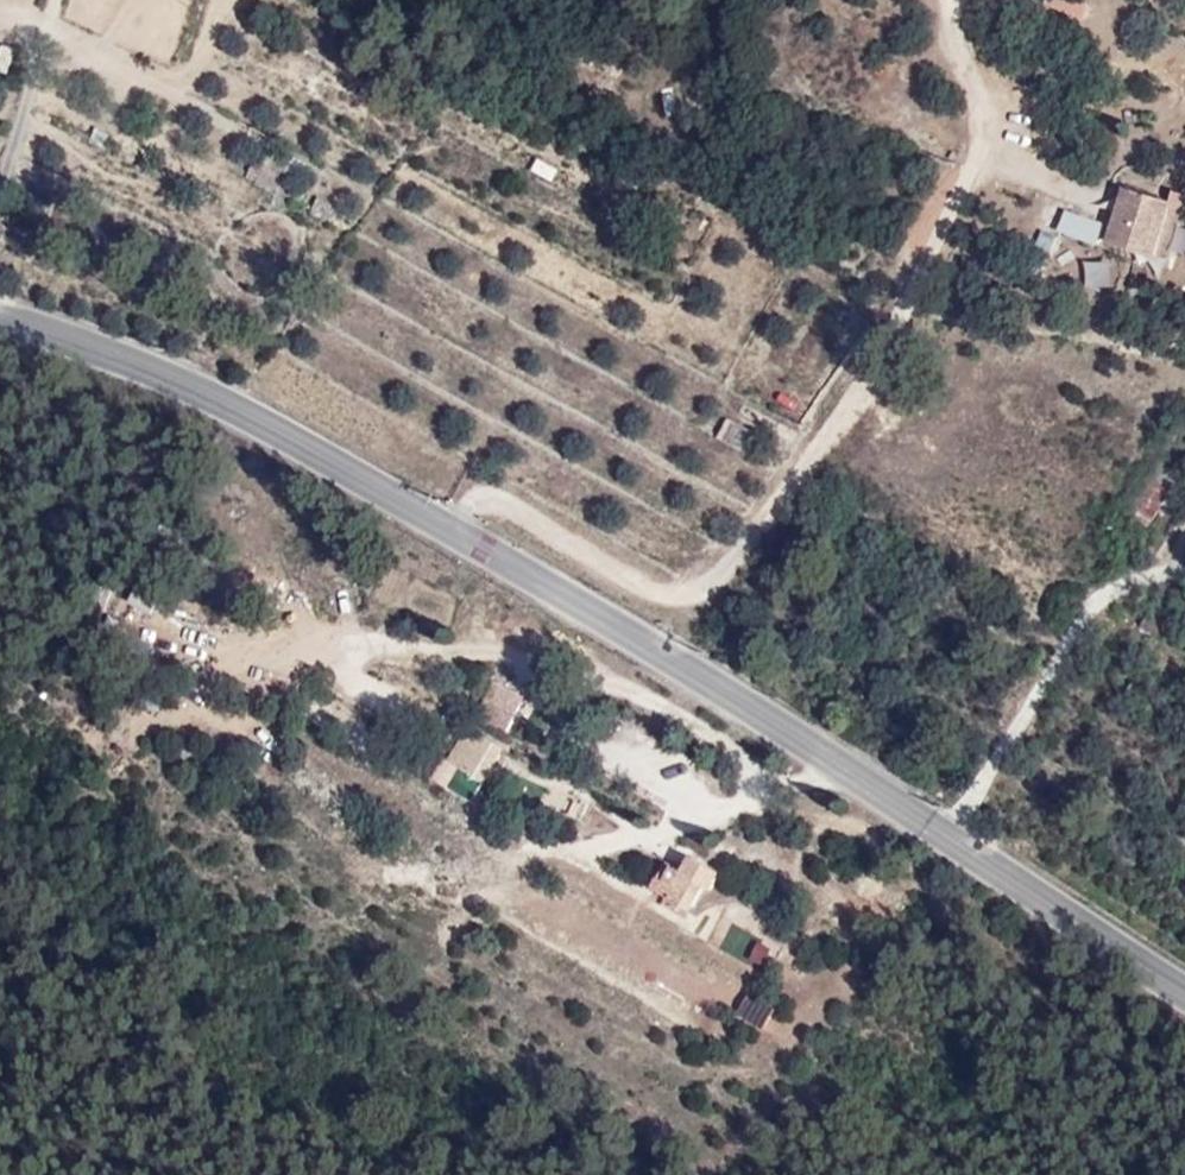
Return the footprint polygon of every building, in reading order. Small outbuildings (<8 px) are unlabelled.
[(1120,181),(1101,242),(1177,265),(1184,239),(1184,185),(1161,178),(1157,192),(1120,181)] [(1065,207),(1056,228),(1096,245),(1105,224),(1065,207)] [(1084,283),(1112,288),(1116,265),(1088,260),(1084,283)] [(743,449),(751,428),(724,417),(716,438),(743,449)] [(111,633),(182,662),(197,625),(127,595),(111,633)] [(475,724),(436,779),(468,802),(507,746),(475,724)] [(696,847),(683,867),(669,858),(649,887),(691,915),(725,867),(696,847)]
